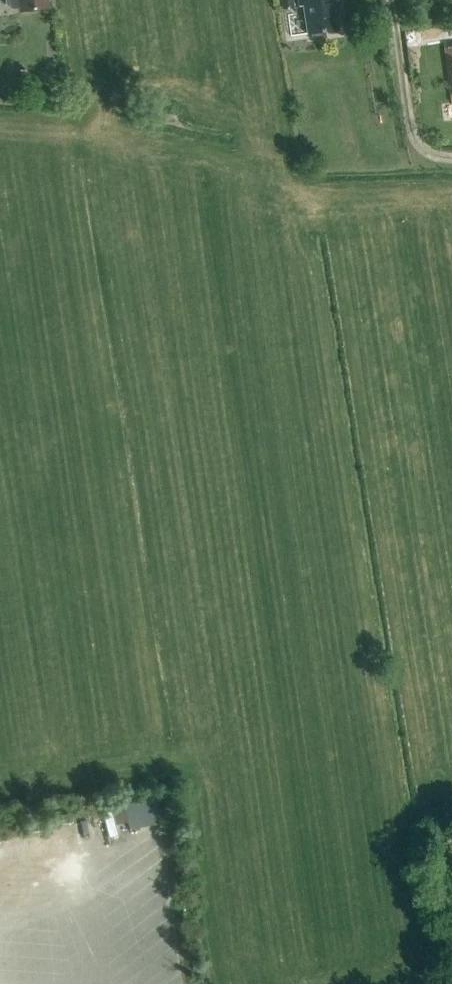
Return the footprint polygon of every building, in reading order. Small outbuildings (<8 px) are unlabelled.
[(6,6),(12,10),(20,9),(21,11),(49,8),(48,0),(5,0),(6,6)] [(283,10),(294,9),(293,0),(282,0),(283,10)] [(300,7),(304,7),(308,34),(340,29),(336,1),(338,1),(338,0),(299,0),(300,7)] [(129,829),(164,823),(160,798),(125,804),(129,829)]
